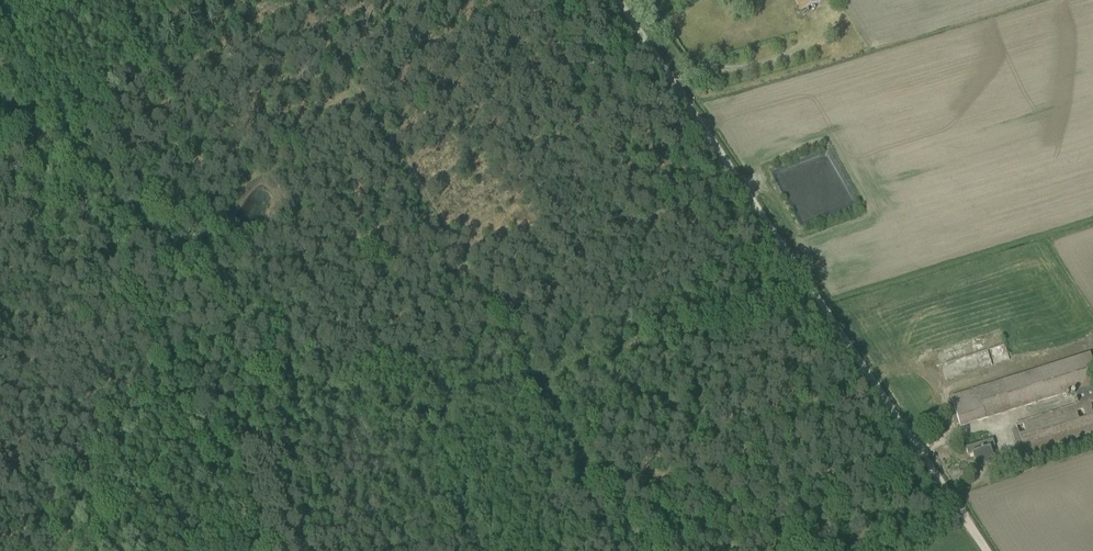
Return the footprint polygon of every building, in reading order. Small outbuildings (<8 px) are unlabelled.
[(821,2),(820,0),(795,0),(801,12),(821,2)] [(992,343),(978,348),(983,364),(997,359),(992,343)] [(1090,354),(951,397),(960,426),(1074,390),(1079,404),(1015,424),(1017,430),(1011,432),(1017,449),(1023,447),(1026,455),(1092,434),(1092,388),(1092,385),(1092,363),(1090,354)] [(977,469),(995,463),(990,448),(995,446),(993,439),(990,440),(988,434),(980,437),(982,442),(966,447),(968,455),(972,453),(977,469)]
